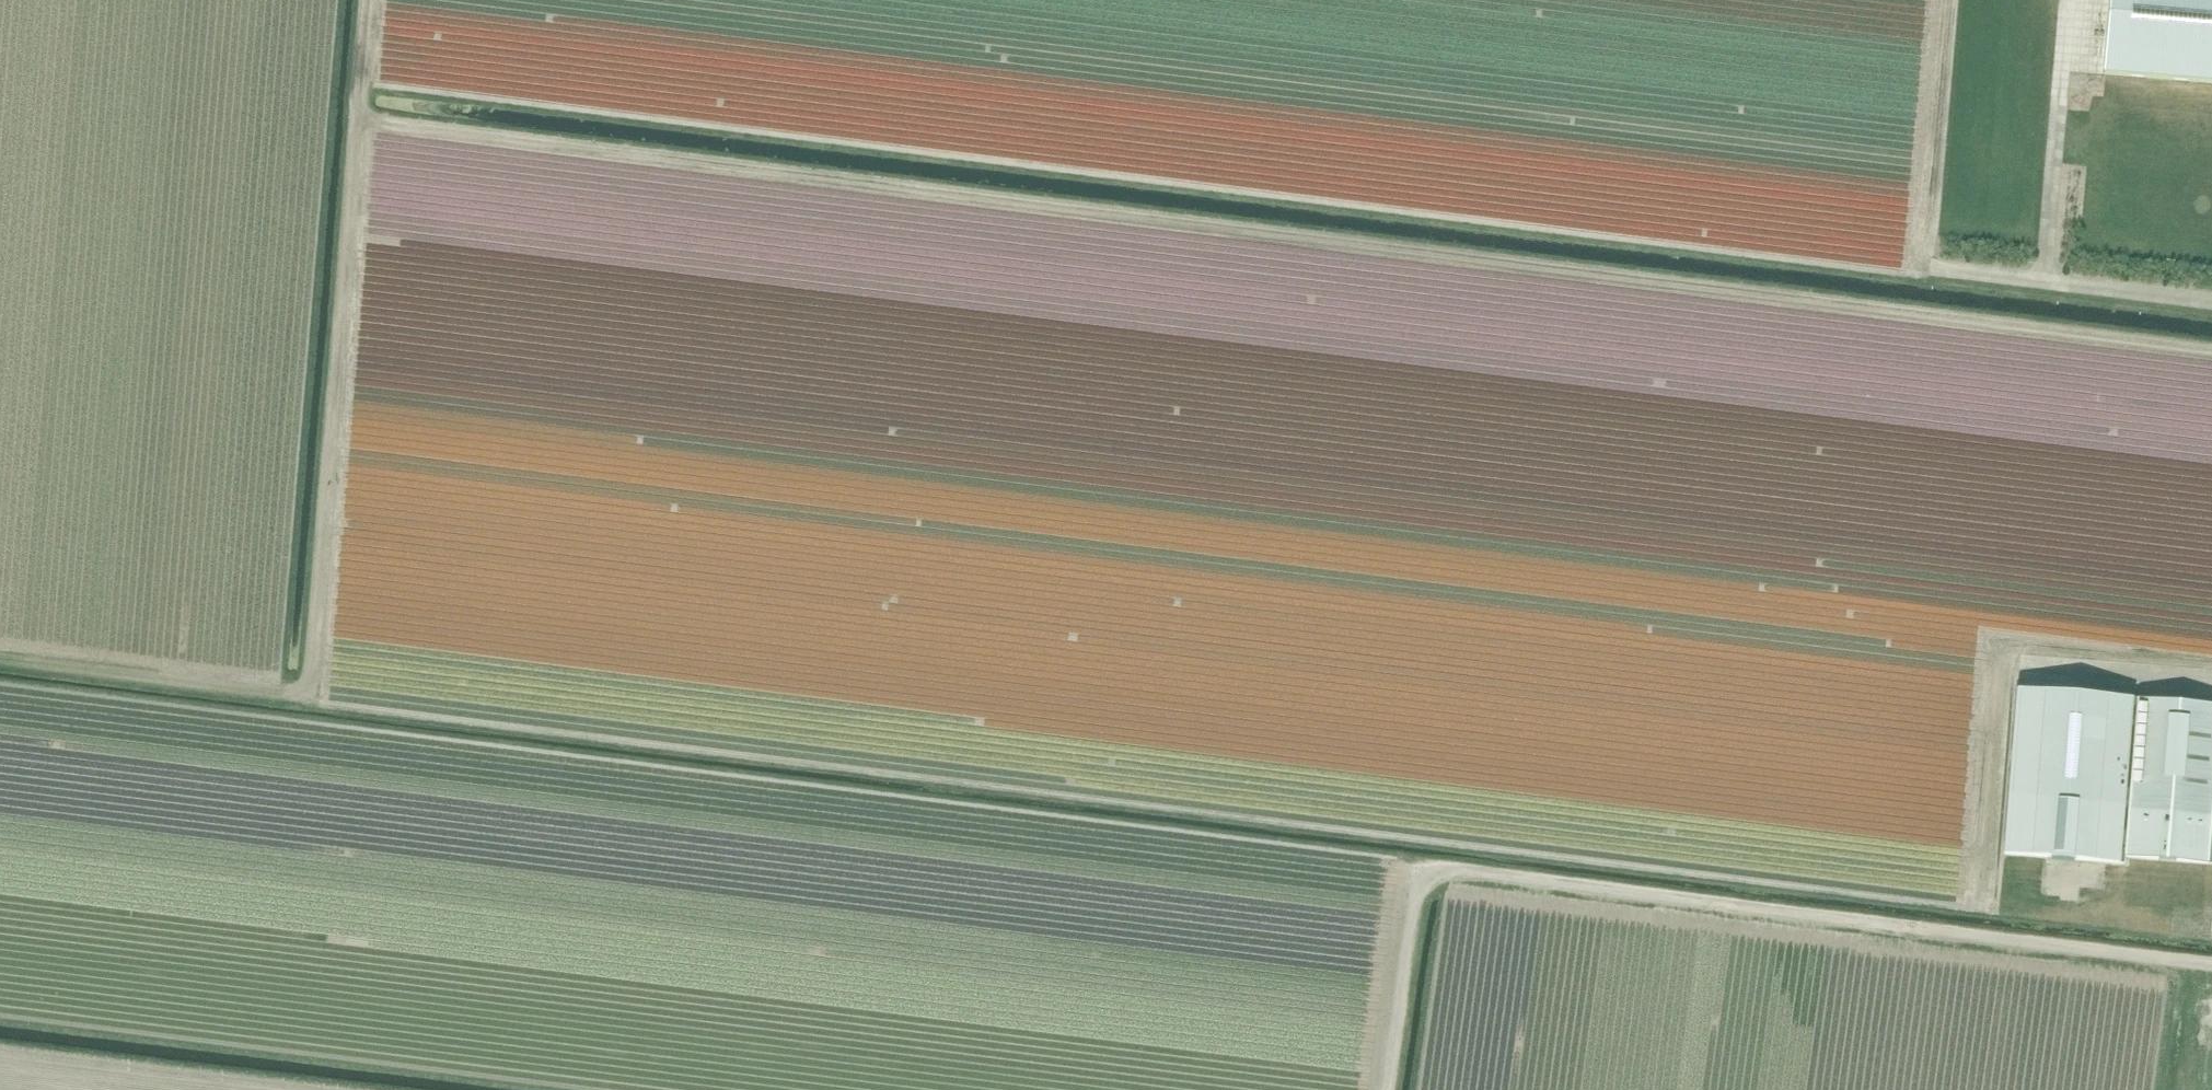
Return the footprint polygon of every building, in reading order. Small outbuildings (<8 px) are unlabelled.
[(2103,74),(2211,83),(2211,0),(2109,0),(2103,74)] [(2018,693),(2005,853),(2124,862),(2124,855),(2137,703),(2018,693)] [(2124,855),(2125,855),(2208,862),(2211,863),(2211,709),(2137,703),(2124,855)]
